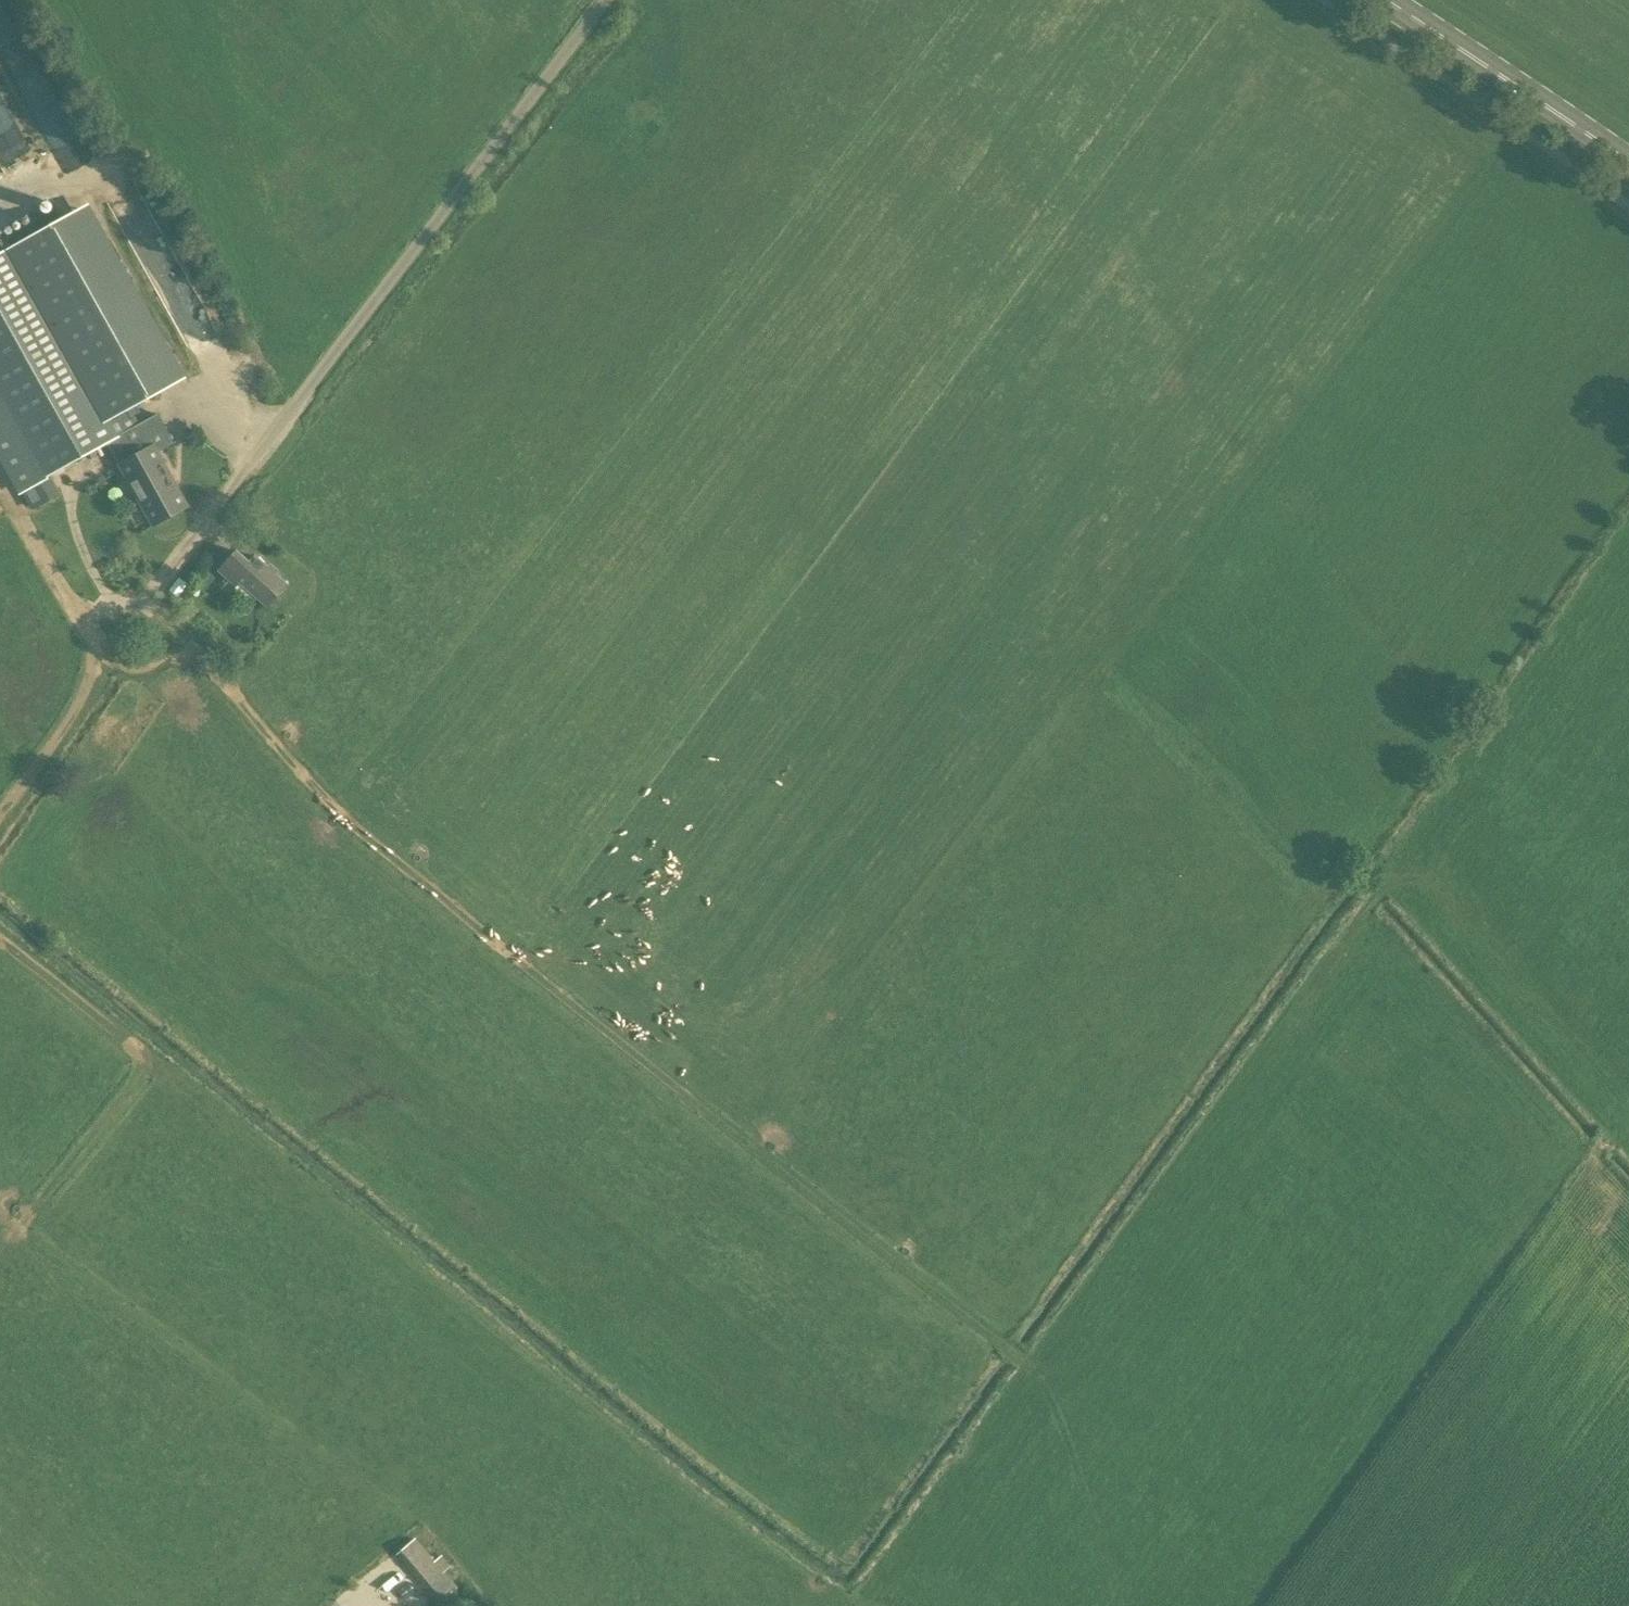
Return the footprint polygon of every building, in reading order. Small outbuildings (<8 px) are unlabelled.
[(110,442),(121,464),(119,465),(153,528),(188,509),(156,453),(175,444),(160,415),(139,426),(131,410),(187,379),(88,204),(21,242),(0,254),(0,453),(32,509),(55,497),(45,479),(110,442)] [(228,551),(214,567),(218,571),(217,572),(235,588),(241,581),(267,605),(286,584),(254,555),(247,563),(236,552),(233,555),(228,551)] [(396,1555),(425,1590),(453,1566),(424,1531),(396,1555)]
